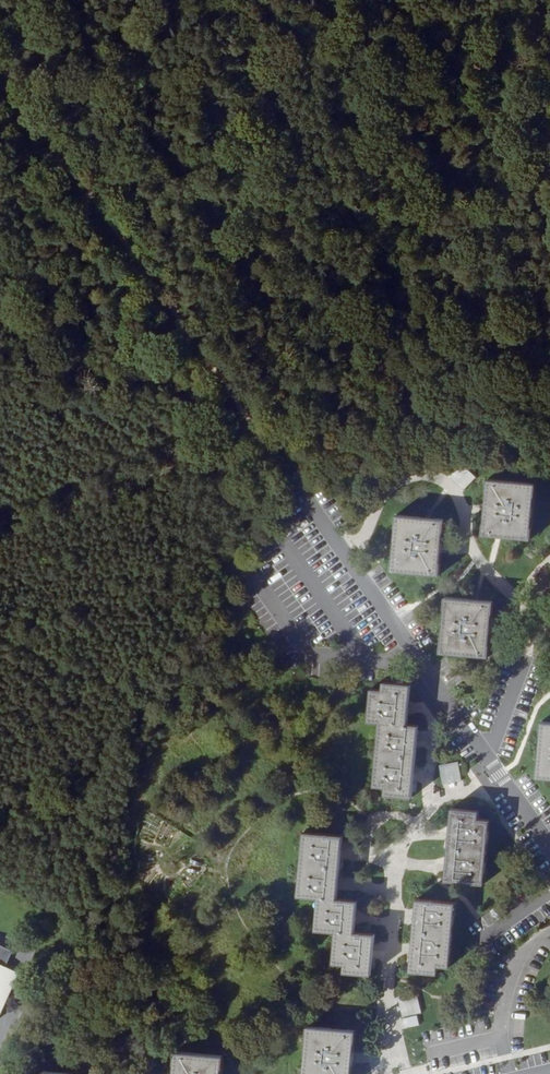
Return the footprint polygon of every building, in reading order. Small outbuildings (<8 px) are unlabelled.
[(464,490),(476,477),(463,466),(451,479),(464,490)] [(488,479),(483,536),(531,540),(536,484),(488,479)] [(397,515),(392,571),(440,575),(445,519),(397,515)] [(494,601),(446,597),(441,653),(489,657),(494,601)] [(369,721),(380,722),(408,725),(412,685),(395,684),(396,674),(385,673),(383,690),(372,690),(369,721)] [(420,726),(408,725),(380,722),(375,786),(387,787),(386,794),(414,797),(420,726)] [(543,722),(538,778),(549,779),(549,722),(543,722)] [(451,782),(460,781),(459,762),(439,764),(441,790),(452,789),(451,782)] [(453,809),(446,879),(485,883),(491,820),(479,819),(480,811),(453,809)] [(300,896),(319,897),(338,899),(343,836),(305,833),(300,896)] [(358,901),(338,899),(319,897),(317,930),(337,931),(334,963),(346,964),(345,972),(372,974),(376,934),(356,933),(358,901)] [(418,900),(412,970),(438,973),(439,965),(451,966),(456,903),(418,900)] [(19,973),(7,967),(14,951),(0,945),(0,1015),(19,973)] [(417,996),(399,1000),(405,1028),(419,1025),(416,1014),(421,1013),(417,996)] [(304,1073),(352,1073),(356,1030),(308,1027),(304,1073)] [(174,1073),(222,1073),(223,1056),(176,1052),(174,1073)]
